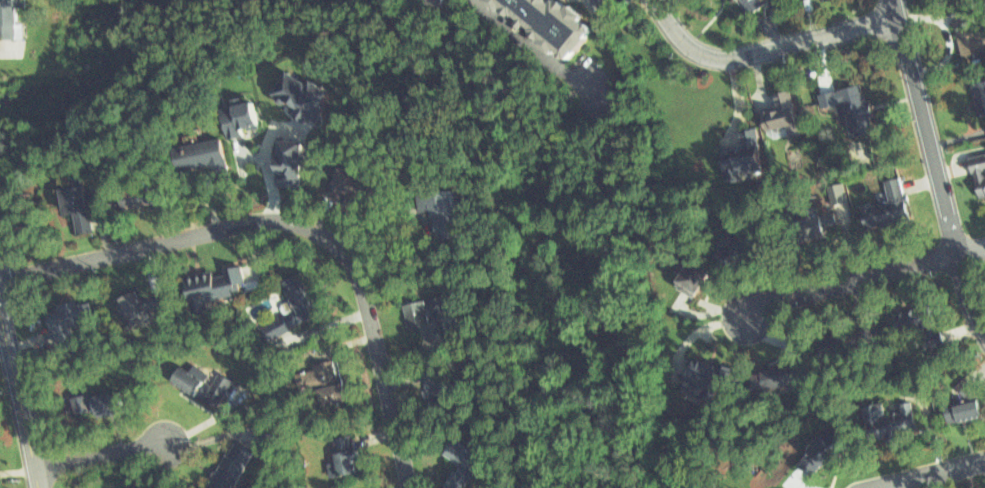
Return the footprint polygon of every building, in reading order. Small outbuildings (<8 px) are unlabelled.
[(17,35),(0,36),(0,0),(14,0),(17,35)] [(443,9),(425,0),(447,0),(443,9)] [(569,60),(595,29),(560,0),(497,0),(569,60)] [(747,12),(761,0),(737,0),(747,12)] [(972,21),(984,18),(984,54),(961,59),(951,14),(969,10),(972,21)] [(294,105),(272,90),(286,69),(304,81),(308,76),(333,92),(327,102),(318,96),(312,105),(322,111),(313,125),(290,110),(294,105)] [(975,113),(984,110),(984,73),(966,78),(975,113)] [(851,138),(842,99),(822,104),(819,91),(862,81),(874,133),(851,138)] [(789,125),(764,130),(760,110),(777,107),(773,90),(791,86),(803,137),(792,140),(789,125)] [(244,135),(227,140),(216,104),(245,95),(253,121),(241,125),(244,135)] [(756,170),(721,176),(716,149),(736,145),(733,127),(752,123),(756,142),(753,152),(756,170)] [(274,184),(274,128),(301,128),(301,184),(274,184)] [(212,189),(205,165),(174,174),(168,150),(220,136),(233,183),(212,189)] [(976,200),(984,198),(984,153),(966,157),(976,200)] [(332,162),(315,192),(332,202),(349,171),(332,162)] [(358,208),(374,182),(342,164),(324,194),(337,202),(338,200),(348,206),(350,203),(358,208)] [(881,175),(891,209),(912,204),(902,169),(881,175)] [(64,215),(59,187),(75,184),(73,176),(85,173),(96,232),(78,236),(73,213),(64,215)] [(422,211),(408,214),(402,187),(438,180),(451,239),(430,244),(422,211)] [(121,209),(118,188),(158,182),(161,203),(121,209)] [(880,202),(887,230),(873,234),(866,223),(855,226),(851,210),(880,202)] [(791,241),(837,229),(832,209),(786,221),(791,241)] [(766,250),(758,229),(732,238),(735,245),(724,249),(729,264),(766,250)] [(696,296),(703,283),(712,289),(720,277),(683,253),(667,278),(696,296)] [(177,275),(190,318),(234,305),(228,286),(237,283),(230,260),(218,263),(220,270),(202,276),(200,268),(177,275)] [(262,340),(313,310),(288,267),(272,276),(287,303),(252,323),(262,340)] [(156,304),(127,324),(115,306),(121,302),(114,291),(130,280),(135,289),(143,284),(156,304)] [(443,313),(401,324),(395,300),(437,289),(443,313)] [(50,334),(82,322),(74,296),(41,308),(50,334)] [(897,328),(943,316),(938,296),(892,308),(897,328)] [(414,382),(405,352),(429,345),(438,377),(458,371),(463,389),(430,398),(425,378),(414,382)] [(691,352),(715,363),(697,398),(674,386),(691,352)] [(290,371),(299,405),(341,395),(334,370),(326,372),(322,355),(307,359),(309,367),(290,371)] [(754,389),(800,377),(795,357),(749,369),(754,389)] [(216,405),(160,371),(168,359),(202,380),(210,367),(221,374),(214,385),(224,392),(216,405)] [(944,417),(978,412),(973,377),(959,379),(961,395),(941,398),(944,417)] [(119,405),(70,411),(67,388),(117,382),(119,405)] [(95,395),(98,416),(125,413),(122,392),(95,395)] [(859,399),(863,438),(908,433),(904,398),(893,399),(891,414),(880,416),(872,398),(859,399)] [(329,474),(320,432),(347,426),(356,468),(329,474)] [(815,465),(841,449),(828,427),(802,443),(815,465)] [(437,449),(455,459),(450,468),(462,475),(476,448),(446,432),(437,449)] [(193,487),(222,487),(247,446),(225,434),(193,487)] [(798,464),(812,476),(822,466),(808,453),(798,464)]
